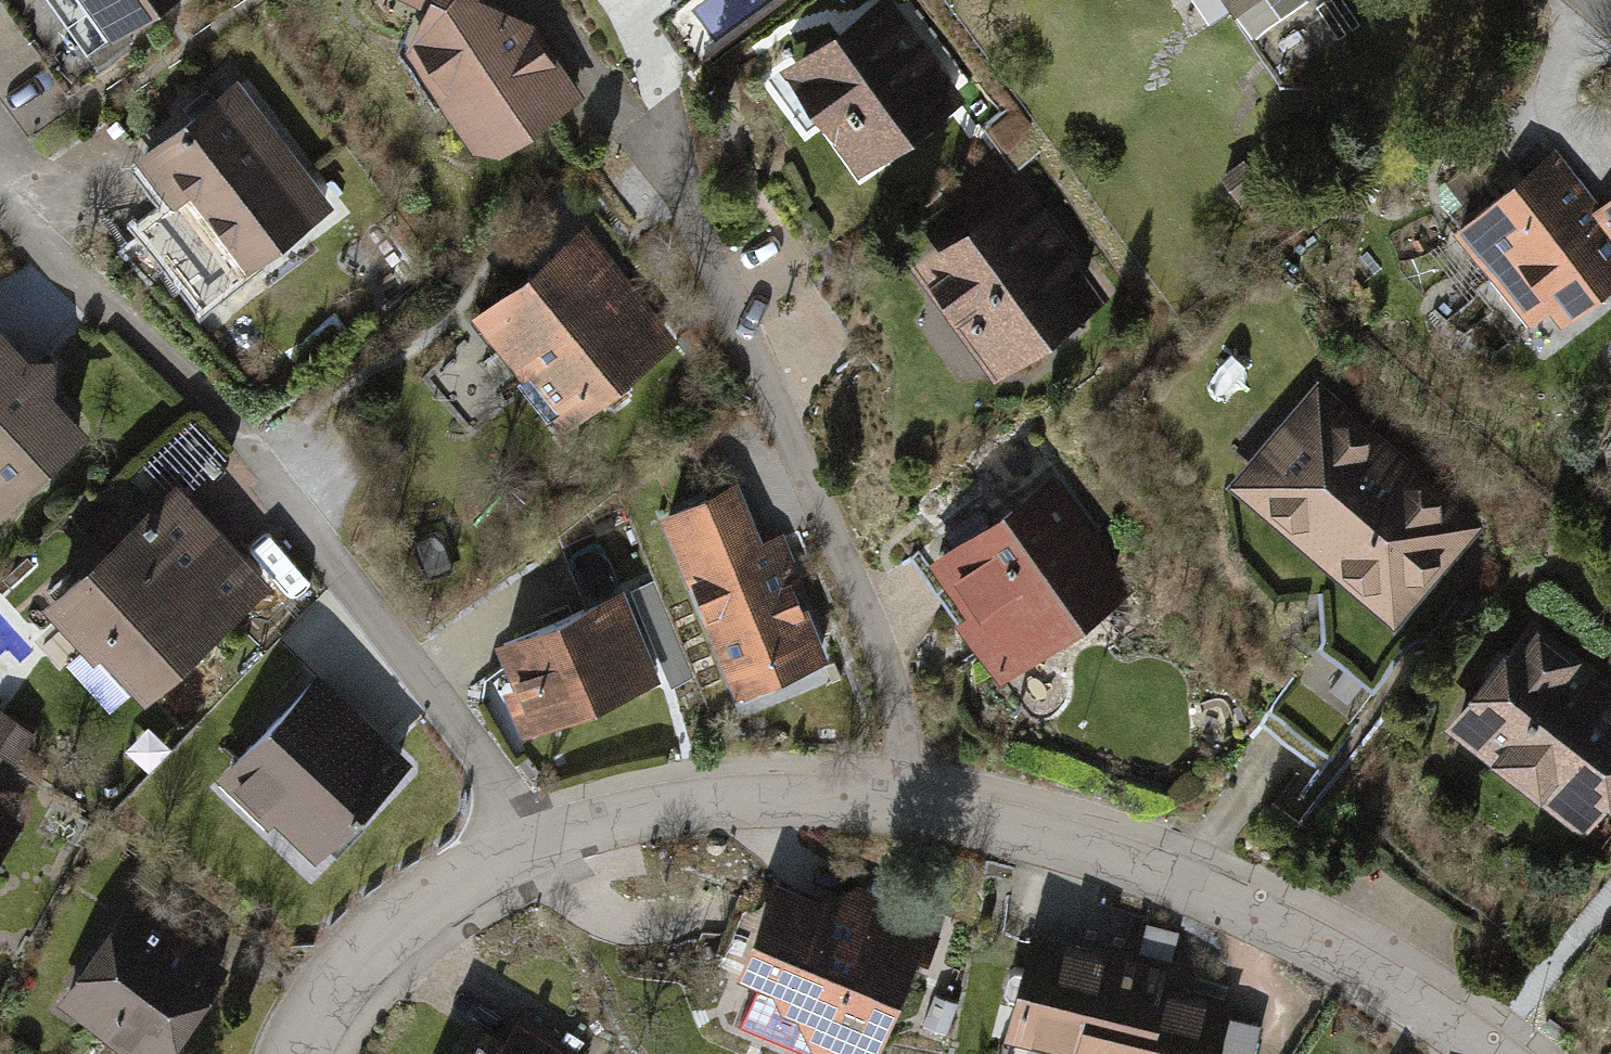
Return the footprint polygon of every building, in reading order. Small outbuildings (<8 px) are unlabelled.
[(69,60),(146,0),(22,0),(69,60)] [(490,156),(570,96),(496,0),(408,0),(385,18),(490,156)] [(776,52),(853,163),(953,94),(888,0),(852,0),(776,52)] [(139,152),(234,270),(331,192),(236,74),(139,152)] [(1553,142),(1457,218),(1546,330),(1610,278),(1610,198),(1602,204),(1553,142)] [(1024,182),(914,263),(986,360),(1096,280),(1024,182)] [(479,309),(561,421),(662,347),(579,235),(479,309)] [(110,400),(14,314),(0,330),(0,522),(110,400)] [(1387,623),(1483,519),(1323,374),(1228,478),(1387,623)] [(264,564),(177,479),(42,615),(129,700),(264,564)] [(740,480),(660,512),(731,686),(812,654),(740,480)] [(1042,485),(922,570),(998,678),(1118,593),(1042,485)] [(495,643),(531,733),(669,677),(632,587),(495,643)] [(1610,792),(1610,672),(1531,609),(1441,723),(1580,832),(1610,792)] [(411,731),(321,664),(228,789),(318,856),(411,731)] [(937,927),(854,893),(821,896),(781,879),(743,972),(765,982),(749,1021),(830,1053),(885,1053),(937,927)] [(143,894),(73,1007),(148,1053),(165,1053),(231,948),(143,894)] [(1127,958),(1097,951),(1031,932),(1003,1038),(1063,1053),(1106,1053),(1127,958)] [(1131,960),(1111,1053),(1250,1053),(1259,1024),(1227,1015),(1232,997),(1131,960)] [(517,1020),(506,1040),(474,1022),(456,1053),(576,1053),(517,1020)]
